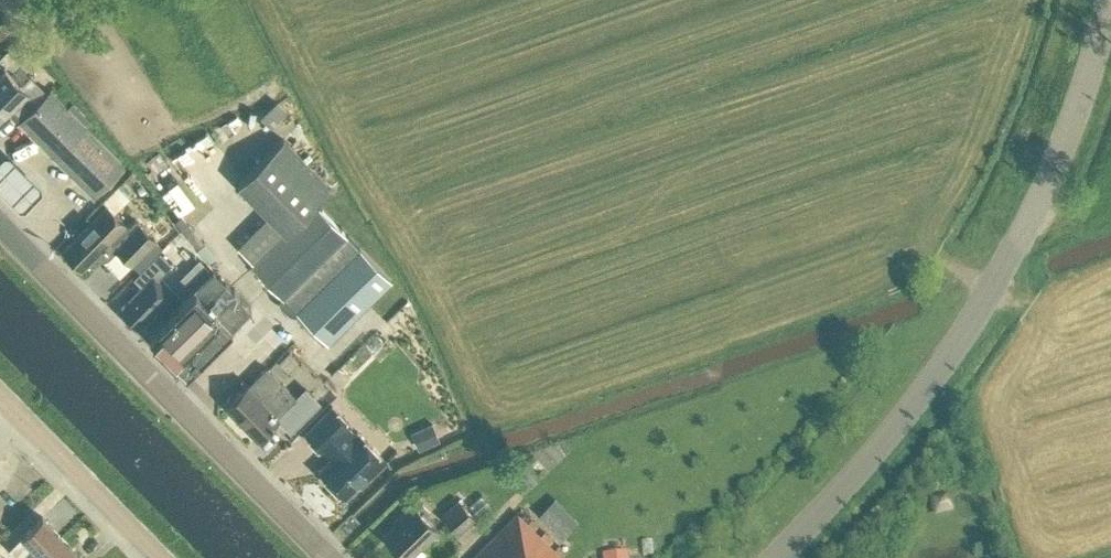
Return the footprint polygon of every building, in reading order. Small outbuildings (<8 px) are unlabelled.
[(48,89),(36,101),(4,70),(0,74),(0,116),(3,113),(5,115),(11,109),(20,118),(19,119),(93,194),(124,164),(48,89)] [(276,100),(259,116),(270,127),(286,111),(276,100)] [(236,133),(251,119),(242,109),(227,123),(236,133)] [(173,136),(142,158),(170,199),(191,185),(178,167),(189,159),(173,136)] [(267,212),(312,167),(283,138),(238,182),(267,212)] [(1,154),(0,154),(0,192),(16,208),(21,209),(38,190),(38,186),(6,154),(1,154)] [(312,167),(267,212),(286,231),(252,264),(286,297),(348,235),(315,202),(331,186),(312,167)] [(136,182),(129,189),(143,205),(151,197),(136,182)] [(107,205),(62,249),(80,268),(94,254),(98,258),(102,260),(106,258),(116,248),(132,263),(157,237),(138,219),(137,221),(135,219),(128,226),(113,211),(129,196),(118,184),(102,200),(107,205)] [(391,278),(348,235),(286,297),(328,340),(391,278)] [(157,237),(132,263),(138,269),(163,243),(157,237)] [(142,284),(120,306),(138,324),(156,306),(159,310),(176,292),(157,274),(170,262),(158,250),(133,276),(142,284)] [(193,265),(181,277),(190,286),(209,268),(199,258),(193,265)] [(193,287),(148,333),(185,371),(251,305),(224,279),(204,298),(193,287)] [(246,384),(225,405),(256,437),(277,417),(290,431),(291,430),(316,406),(320,401),(304,384),(293,395),(265,367),(247,384),(246,384)] [(350,423),(332,404),(304,432),(323,450),(326,447),(333,454),(318,469),(322,473),(322,478),(328,483),(333,484),(344,496),(358,482),(360,485),(396,449),(396,448),(385,458),(357,430),(355,432),(348,425),(350,423)] [(431,421),(410,431),(418,448),(439,438),(431,421)] [(441,514),(458,534),(476,518),(458,498),(441,514)] [(405,557),(406,557),(437,528),(430,521),(432,518),(426,512),(428,510),(421,503),(416,507),(411,502),(392,522),(394,524),(382,535),(405,557)] [(561,556),(516,513),(472,557),(558,557),(561,556)] [(41,516),(7,549),(16,557),(30,545),(40,555),(60,535),(41,516)] [(40,555),(43,557),(75,557),(79,554),(60,535),(40,555)]
